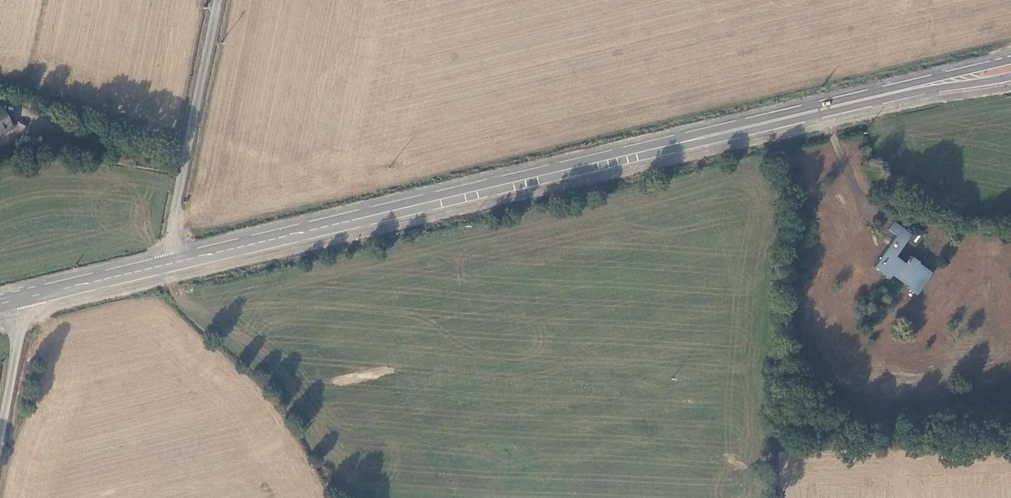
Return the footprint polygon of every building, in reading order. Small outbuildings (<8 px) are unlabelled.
[(887,231),(897,238),(903,231),(893,223),(887,231)] [(894,243),(902,248),(911,237),(903,231),(897,238),(894,243)] [(894,243),(874,268),(889,278),(892,275),(916,294),(930,275),(919,267),(919,265),(909,258),(903,267),(894,260),(902,248),(894,243)]
